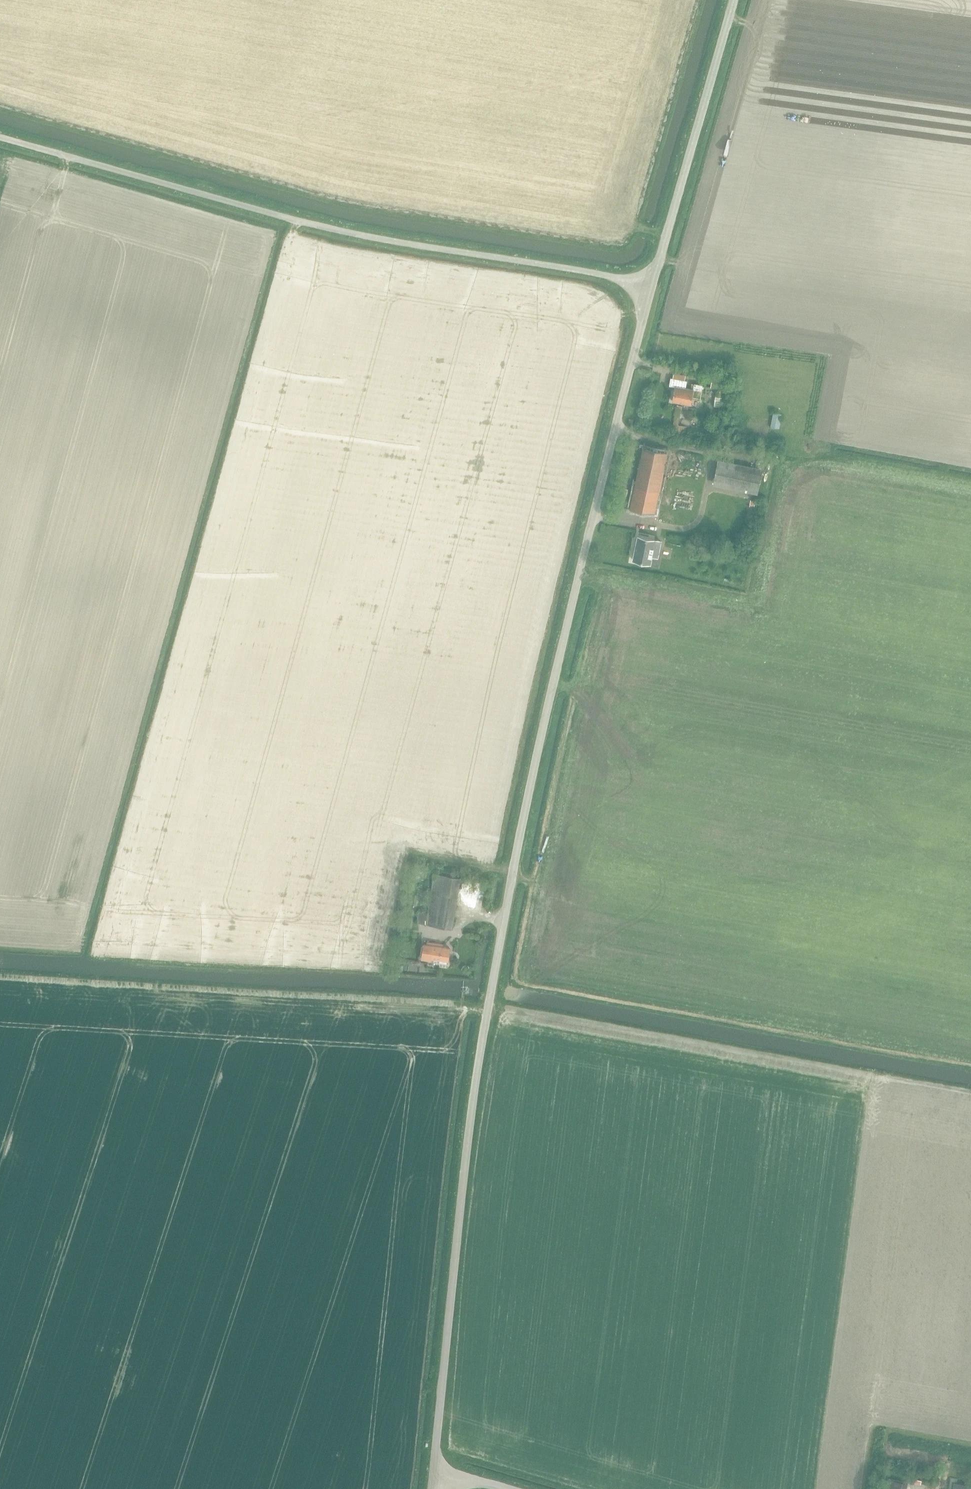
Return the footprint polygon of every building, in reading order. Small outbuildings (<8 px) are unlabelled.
[(715,397),(721,398),(726,378),(713,375),(710,387),(716,388),(715,397)] [(694,383),(693,389),(685,387),(687,380),(671,377),(669,385),(674,386),(672,400),(691,404),(692,396),(700,397),(702,385),(694,383)] [(631,507),(656,512),(668,452),(642,447),(631,507)] [(713,486),(757,495),(763,470),(718,460),(713,486)] [(632,563),(650,567),(656,543),(638,538),(632,563)] [(417,923),(452,928),(460,877),(433,873),(428,910),(419,909),(417,923)] [(449,948),(439,946),(439,944),(427,942),(427,945),(424,944),(422,959),(431,960),(431,958),(448,960),(449,948)] [(954,1473),(951,1488),(970,1488),(970,1477),(954,1473)] [(908,1482),(888,1478),(886,1488),(906,1488),(908,1482)]
